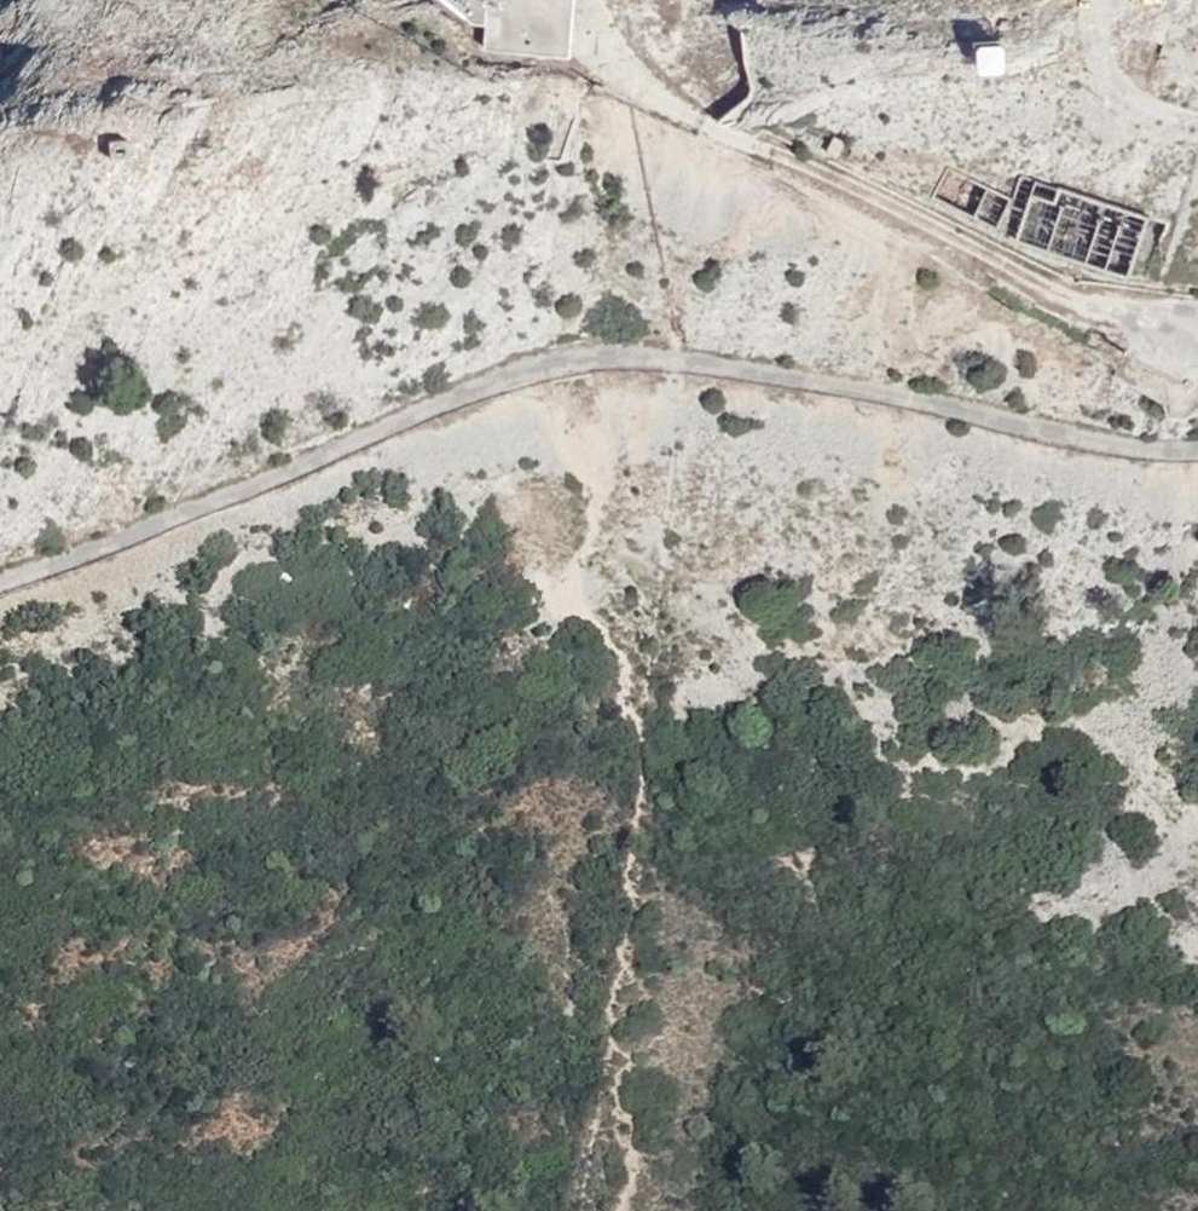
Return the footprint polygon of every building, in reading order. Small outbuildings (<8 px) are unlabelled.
[(479,24),(490,24),(488,50),(576,56),(580,0),(448,0),(479,24)] [(988,42),(984,47),(985,68),(988,72),(1008,71),(1012,67),(1011,46),(1008,42),(988,42)] [(1133,216),(1018,176),(997,238),(1111,278),(1133,216)]
